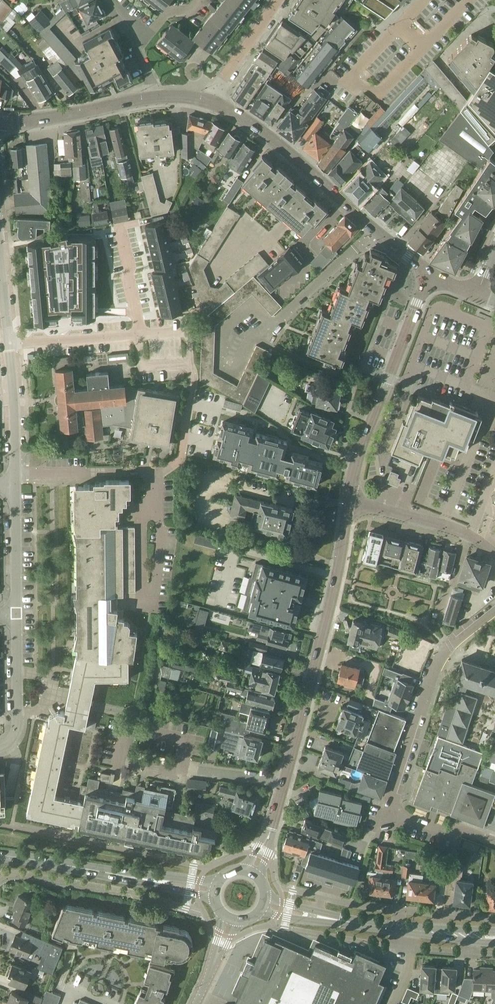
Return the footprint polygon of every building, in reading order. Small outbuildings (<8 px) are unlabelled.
[(0,23),(13,8),(5,0),(0,0),(0,23)] [(32,0),(27,0),(17,9),(38,32),(40,30),(51,20),(41,9),(32,0)] [(85,17),(74,22),(78,29),(82,34),(89,31),(86,26),(89,24),(88,22),(99,16),(100,16),(101,17),(103,16),(104,15),(104,13),(104,12),(102,10),(101,10),(95,0),(80,8),(85,17)] [(157,6),(162,10),(170,0),(149,0),(157,6)] [(195,38),(212,51),(253,0),(222,0),(224,2),(218,9),(210,3),(207,6),(215,13),(195,38)] [(287,14),(308,28),(311,23),(314,25),(317,21),(318,22),(325,29),(326,30),(338,17),(334,9),(336,6),(338,3),(346,6),(350,0),(296,0),(287,14)] [(384,16),(399,2),(400,3),(403,0),(361,0),(384,16)] [(64,9),(51,20),(40,30),(57,52),(68,65),(79,79),(80,80),(85,78),(91,90),(100,85),(99,85),(115,76),(120,86),(133,79),(128,70),(120,56),(124,54),(115,37),(115,36),(110,27),(83,42),(88,51),(89,51),(90,54),(85,58),(84,57),(76,62),(74,60),(77,58),(50,28),(67,13),(64,9)] [(342,14),(339,17),(327,30),(322,35),(325,37),(339,48),(357,27),(350,21),(342,14)] [(325,29),(318,22),(306,35),(283,20),(265,45),(283,57),(290,46),(294,50),(300,56),(313,42),(325,29)] [(171,25),(157,42),(180,59),(180,58),(184,62),(191,53),(187,50),(193,42),(171,25)] [(448,59),(458,70),(457,71),(462,76),(462,75),(475,90),(494,59),(494,57),(494,51),(493,50),(494,49),(494,46),(494,44),(493,42),(490,41),(479,35),(478,37),(473,34),(448,59)] [(339,48),(325,37),(315,50),(312,48),(301,61),(293,71),(295,75),(309,86),(317,75),(318,76),(339,48)] [(283,59),(265,46),(253,64),(255,66),(246,78),(244,77),(231,96),(249,108),(257,95),(262,88),(267,80),(278,65),(283,59)] [(68,65),(57,52),(53,48),(46,54),(50,59),(51,58),(54,63),(48,68),(69,93),(78,85),(75,82),(79,79),(68,65)] [(292,49),(283,59),(278,65),(288,73),(301,58),(292,49)] [(12,54),(8,58),(18,68),(16,69),(22,77),(25,82),(26,81),(26,80),(39,100),(46,96),(32,73),(26,63),(23,65),(12,54)] [(437,62),(435,59),(426,68),(461,109),(467,97),(437,62)] [(460,111),(485,140),(488,145),(494,139),(494,60),(494,59),(475,90),(469,99),(462,109),(460,111)] [(32,60),(26,63),(32,73),(46,96),(53,91),(36,64),(32,60)] [(371,127),(362,136),(358,140),(371,152),(382,138),(379,135),(424,88),(428,81),(436,90),(440,86),(425,68),(385,111),(371,127)] [(2,87),(13,89),(4,79),(0,78),(0,92),(1,93),(2,87)] [(250,109),(265,117),(283,92),(267,80),(262,88),(257,95),(258,96),(250,109)] [(317,91),(326,98),(331,92),(321,85),(317,91)] [(12,97),(13,89),(2,87),(1,93),(1,95),(12,97)] [(326,98),(317,91),(314,89),(300,108),(299,107),(292,108),(291,110),(290,110),(278,127),(294,141),(326,98)] [(402,124),(431,93),(427,89),(420,97),(421,98),(420,100),(418,99),(407,111),(408,112),(407,113),(406,112),(398,121),(402,124)] [(278,99),(265,117),(272,123),(291,97),(283,92),(278,99)] [(368,108),(374,101),(364,92),(358,99),(368,108)] [(337,121),(339,122),(334,129),(330,134),(336,139),(318,163),(328,170),(345,147),(344,147),(353,135),(346,130),(347,127),(358,113),(353,110),(348,106),(337,121)] [(488,145),(460,111),(439,139),(481,169),(454,209),(461,214),(441,240),(443,241),(430,259),(445,265),(444,266),(455,270),(458,264),(466,248),(466,249),(471,239),(471,238),(482,217),(477,214),(481,209),(485,212),(493,203),(494,203),(494,201),(494,161),(490,157),(494,151),(488,145)] [(194,132),(181,132),(181,156),(193,156),(205,166),(206,167),(212,157),(209,155),(198,149),(199,148),(202,141),(207,143),(206,145),(205,146),(213,150),(226,129),(220,126),(219,123),(215,120),(212,122),(205,119),(204,117),(201,116),(198,117),(190,115),(188,127),(194,129),(194,132)] [(317,115),(303,135),(309,140),(304,147),(319,158),(330,142),(315,131),(324,120),(317,115)] [(164,153),(174,152),(172,133),(181,132),(181,126),(172,127),(171,117),(166,118),(166,120),(153,121),(153,119),(139,120),(139,121),(135,121),(136,128),(140,156),(149,155),(152,151),(155,154),(159,153),(161,151),(164,153)] [(95,127),(101,154),(110,152),(103,125),(95,127)] [(403,126),(390,140),(397,146),(410,132),(403,126)] [(95,127),(87,129),(93,156),(90,157),(92,165),(103,163),(101,154),(95,127)] [(133,190),(132,183),(134,183),(132,174),(133,174),(129,158),(128,158),(127,154),(119,127),(110,129),(117,154),(115,155),(117,161),(121,177),(120,177),(125,192),(133,190)] [(72,131),(74,155),(76,180),(87,179),(85,163),(85,154),(82,154),(80,130),(80,128),(72,129),(72,131)] [(74,180),(76,180),(74,155),(72,131),(64,132),(66,156),(69,155),(69,161),(72,160),(74,180)] [(228,132),(218,148),(211,159),(217,163),(224,152),(231,156),(241,140),(241,141),(240,136),(237,134),(233,135),(228,132)] [(255,148),(251,146),(249,146),(243,143),(234,158),(229,166),(241,173),(243,170),(242,170),(255,150),(255,148)] [(46,145),(24,146),(25,148),(26,148),(30,191),(14,192),(16,214),(50,212),(52,198),(46,145)] [(14,191),(23,190),(21,178),(21,174),(26,173),(25,168),(24,147),(11,148),(12,169),(13,179),(12,179),(14,191)] [(328,172),(340,184),(362,161),(350,149),(328,172)] [(273,164),(262,155),(252,167),(254,169),(242,183),(281,216),(282,215),(303,233),(313,221),(316,224),(328,210),(315,199),(313,200),(292,181),(293,179),(278,166),(276,168),(273,164)] [(411,157),(404,167),(410,172),(418,162),(411,157)] [(71,175),(71,162),(53,163),(54,176),(71,175)] [(378,169),(370,162),(344,188),(358,203),(384,176),(390,169),(384,163),(378,169)] [(152,216),(168,211),(172,201),(167,199),(165,203),(160,200),(153,172),(141,175),(152,216)] [(242,182),(243,180),(237,176),(223,198),(229,203),(242,182)] [(78,195),(85,186),(78,181),(71,189),(78,195)] [(456,183),(438,208),(448,216),(463,188),(456,183)] [(395,194),(393,198),(399,203),(395,208),(412,223),(416,219),(424,207),(416,199),(401,186),(395,194)] [(395,194),(390,189),(387,192),(381,187),(364,204),(376,216),(391,201),(393,198),(395,194)] [(114,221),(129,218),(126,206),(111,209),(114,221)] [(242,285),(254,275),(253,275),(268,263),(259,252),(226,280),(226,281),(219,287),(211,285),(204,268),(209,261),(236,219),(237,220),(241,214),(228,206),(212,230),(201,247),(198,253),(189,267),(207,314),(211,312),(216,307),(221,303),(226,298),(231,294),(236,290),(242,285)] [(107,210),(92,212),(94,225),(109,223),(107,210)] [(442,220),(445,216),(438,210),(435,214),(431,211),(408,240),(409,241),(408,242),(421,253),(427,246),(426,245),(444,222),(442,220)] [(154,223),(145,225),(148,236),(167,232),(163,214),(152,217),(154,223)] [(50,218),(19,216),(19,224),(18,224),(18,231),(19,236),(43,235),(44,232),(44,226),(50,226),(50,218)] [(323,249),(311,262),(320,270),(338,253),(335,250),(350,234),(351,235),(358,227),(345,216),(323,240),(331,247),(332,248),(327,253),(323,249)] [(196,244),(201,247),(212,230),(207,227),(196,244)] [(167,232),(148,236),(150,247),(170,242),(167,232)] [(51,241),(28,244),(29,253),(32,253),(32,259),(29,259),(29,260),(30,269),(33,269),(34,274),(30,275),(30,276),(34,276),(34,281),(31,282),(33,300),(36,300),(36,305),(33,306),(33,307),(37,307),(37,312),(34,313),(35,324),(52,322),(51,321),(58,320),(58,317),(71,316),(71,317),(78,317),(78,318),(95,318),(95,307),(92,307),(92,302),(95,302),(95,300),(92,300),(92,295),(95,295),(95,276),(92,276),(92,270),(95,270),(95,269),(92,269),(92,263),(95,263),(95,254),(95,253),(92,253),(92,248),(95,248),(95,238),(71,238),(71,239),(67,240),(67,236),(68,236),(68,235),(56,237),(57,238),(58,238),(59,242),(51,243),(51,241)] [(170,242),(150,247),(153,257),(172,253),(170,242)] [(289,247),(278,256),(278,257),(258,274),(271,290),(292,272),(292,273),(303,263),(301,261),(304,258),(294,247),(292,249),(289,247)] [(309,339),(305,350),(325,358),(331,360),(341,364),(345,353),(343,352),(342,351),(344,347),(352,326),(354,321),(356,321),(362,324),(370,303),(371,304),(373,298),(379,301),(390,275),(393,276),(397,265),(382,259),(384,254),(371,249),(369,254),(365,253),(361,263),(358,262),(355,268),(351,279),(348,287),(347,288),(340,285),(337,291),(333,301),(329,311),(328,310),(322,308),(320,313),(311,334),(309,339)] [(172,253),(153,257),(155,268),(175,264),(172,253)] [(156,271),(152,272),(155,283),(174,278),(172,267),(156,271)] [(242,285),(250,296),(252,293),(261,284),(254,275),(242,285)] [(174,278),(155,283),(157,293),(177,289),(174,278)] [(261,284),(252,293),(257,299),(266,289),(261,284)] [(242,285),(236,290),(244,300),(250,296),(242,285)] [(177,289),(157,293),(160,304),(179,299),(177,289)] [(266,289),(257,299),(262,304),(271,295),(266,289)] [(236,290),(231,294),(239,305),(244,300),(236,290)] [(226,298),(234,309),(239,305),(231,294),(226,298)] [(271,295),(262,304),(267,310),(276,300),(271,295)] [(226,298),(221,303),(229,313),(234,309),(226,298)] [(179,299),(160,304),(162,315),(182,310),(179,299)] [(276,300),(267,310),(272,315),(282,306),(276,300)] [(221,303),(216,307),(224,318),(229,313),(221,303)] [(211,312),(219,322),(224,318),(216,307),(211,312)] [(211,312),(207,314),(202,314),(202,324),(215,325),(219,322),(211,312)] [(257,344),(254,350),(265,357),(268,350),(257,344)] [(254,350),(251,357),(262,363),(265,357),(254,350)] [(128,352),(107,354),(108,362),(129,360),(128,352)] [(251,357),(248,363),(259,369),(262,363),(251,357)] [(248,363),(245,369),(256,375),(259,369),(248,363)] [(214,365),(201,365),(200,379),(208,384),(213,372),(214,365)] [(58,395),(55,397),(56,402),(59,404),(61,429),(78,428),(77,426),(85,425),(86,434),(86,436),(88,437),(90,438),(92,438),(94,438),(96,438),(97,438),(99,437),(101,436),(103,435),(102,425),(113,424),(131,427),(137,389),(125,387),(124,385),(109,386),(108,371),(86,374),(88,388),(74,390),(72,368),(55,369),(58,395)] [(245,369),(242,375),(254,381),(256,375),(245,369)] [(219,375),(213,372),(208,384),(214,387),(219,375)] [(255,412),(270,380),(258,373),(243,405),(255,412)] [(219,375),(214,387),(217,389),(218,389),(220,390),(225,379),(219,375)] [(242,375),(239,381),(251,387),(254,381),(242,375)] [(225,379),(220,390),(226,394),(231,382),(225,379)] [(239,381),(237,385),(232,397),(243,403),(251,387),(239,381)] [(237,385),(231,382),(226,394),(232,397),(237,385)] [(312,384),(311,393),(314,394),(312,402),(318,403),(318,404),(323,405),(322,410),(332,412),(333,406),(336,407),(336,406),(338,405),(339,400),(338,398),(339,389),(332,387),(325,385),(325,386),(320,385),(312,384)] [(370,400),(372,387),(365,385),(362,398),(370,400)] [(131,427),(129,439),(147,442),(147,444),(153,445),(153,443),(171,446),(175,422),(177,422),(178,415),(176,415),(180,395),(138,388),(138,389),(137,389),(131,427)] [(419,461),(425,447),(441,453),(442,451),(455,456),(459,446),(466,449),(472,432),(474,432),(475,430),(476,431),(480,420),(479,420),(481,417),(477,415),(478,412),(476,411),(472,408),(469,406),(465,405),(460,403),(456,402),(452,402),(450,401),(449,404),(440,400),(440,401),(438,400),(436,399),(434,399),(433,401),(418,395),(416,402),(413,401),(399,439),(396,438),(391,451),(419,461)] [(223,406),(241,410),(242,404),(225,399),(223,406)] [(300,409),(292,429),(303,433),(302,435),(328,446),(335,427),(331,425),(333,420),(312,411),(311,413),(300,409)] [(253,430),(222,421),(218,437),(221,437),(221,440),(217,440),(213,455),(228,459),(227,462),(239,465),(241,460),(248,462),(247,467),(278,475),(280,469),(287,471),(285,477),(316,486),(322,464),(307,460),(308,457),(284,451),(287,441),(256,433),(255,436),(252,435),(253,430)] [(385,481),(397,486),(400,478),(396,476),(398,473),(390,470),(385,481)] [(106,652),(134,655),(137,632),(129,631),(130,625),(128,622),(124,621),(124,618),(122,618),(123,610),(111,608),(111,595),(123,595),(123,592),(135,591),(135,527),(117,527),(117,521),(120,521),(120,505),(121,505),(121,500),(125,500),(125,493),(129,493),(129,480),(106,480),(106,482),(96,482),(95,482),(95,489),(90,489),(90,484),(84,484),(84,486),(76,486),(76,522),(79,522),(79,528),(73,529),(75,538),(79,538),(79,542),(76,542),(77,594),(73,595),(75,604),(79,604),(79,609),(77,609),(77,633),(80,633),(80,638),(76,638),(74,647),(82,647),(82,653),(80,653),(79,653),(79,655),(76,655),(100,655),(100,652),(106,652)] [(235,494),(230,515),(243,518),(246,508),(254,511),(251,523),(287,533),(293,509),(235,494)] [(233,531),(221,528),(219,536),(231,539),(233,531)] [(370,532),(363,558),(379,562),(381,553),(385,535),(370,531),(370,532)] [(217,548),(220,540),(196,533),(194,542),(217,548)] [(381,553),(379,562),(393,566),(399,567),(405,544),(400,543),(401,538),(397,537),(385,534),(385,535),(381,553)] [(405,544),(399,567),(416,572),(416,571),(420,557),(423,544),(406,540),(405,544)] [(429,546),(426,561),(432,562),(429,575),(436,577),(438,566),(437,566),(438,564),(441,549),(429,546)] [(451,572),(456,552),(443,549),(439,569),(437,577),(448,580),(450,576),(451,572)] [(482,582),(488,563),(466,556),(460,575),(461,575),(458,584),(479,591),(481,582),(482,582)] [(303,583),(305,576),(256,562),(252,577),(249,576),(245,594),(247,594),(243,609),(292,622),(294,615),(292,615),(294,609),(296,609),(298,602),(293,601),(295,594),(300,595),(301,588),(300,588),(301,582),(303,583)] [(451,595),(443,619),(455,622),(456,623),(463,599),(451,595)] [(203,631),(209,610),(200,608),(194,629),(203,631)] [(361,644),(377,648),(382,628),(353,620),(348,640),(351,641),(349,647),(359,649),(361,644)] [(177,640),(181,628),(165,625),(163,638),(163,640),(172,642),(172,639),(177,640)] [(290,632),(261,625),(259,632),(257,639),(286,647),(288,639),(290,640),(292,633),(290,632)] [(387,634),(399,639),(402,630),(390,626),(387,634)] [(268,645),(250,641),(248,647),(266,652),(268,645)] [(254,649),(251,661),(261,664),(260,664),(261,664),(280,669),(280,668),(282,667),(283,664),(282,662),(283,658),(264,652),(254,649)] [(133,660),(134,655),(106,652),(100,652),(100,655),(76,655),(72,675),(75,675),(74,683),(71,682),(69,688),(73,689),(70,702),(67,715),(64,715),(65,712),(58,710),(56,712),(52,706),(53,706),(52,705),(48,707),(49,709),(48,709),(52,714),(50,716),(49,718),(48,723),(46,723),(27,813),(73,823),(78,800),(51,795),(66,723),(85,727),(85,726),(89,706),(91,696),(92,696),(95,679),(128,678),(128,660),(133,660)] [(252,671),(248,686),(274,693),(280,673),(253,666),(230,660),(228,667),(243,671),(244,669),(252,671)] [(438,734),(447,737),(463,742),(472,712),(477,697),(465,694),(468,683),(494,692),(494,670),(462,660),(456,679),(460,681),(452,706),(449,705),(449,704),(448,704),(447,705),(448,705),(445,712),(445,711),(445,712),(444,716),(443,719),(443,720),(438,734)] [(355,683),(362,685),(365,675),(363,674),(364,669),(342,663),(338,679),(346,681),(345,686),(354,688),(355,683)] [(384,667),(382,673),(395,678),(391,690),(409,696),(410,693),(409,693),(413,684),(400,679),(402,673),(384,667)] [(228,681),(226,688),(241,692),(241,694),(247,695),(245,701),(252,703),(270,708),(273,706),(275,698),(273,695),(248,688),(248,689),(243,687),(244,685),(236,683),(228,681)] [(375,697),(371,706),(378,709),(389,713),(392,705),(403,709),(407,700),(409,696),(391,690),(388,699),(385,698),(384,701),(375,697)] [(347,697),(337,726),(358,734),(359,734),(367,737),(378,709),(371,706),(347,697)] [(229,717),(226,730),(239,733),(244,734),(249,735),(251,726),(265,729),(270,710),(251,705),(252,703),(245,701),(245,702),(242,701),(240,709),(241,711),(249,713),(246,721),(229,717)] [(156,714),(175,718),(175,717),(177,708),(155,704),(154,714),(156,714)] [(378,709),(367,737),(395,748),(397,743),(406,719),(389,713),(378,709)] [(209,738),(207,745),(208,745),(208,743),(219,746),(219,748),(220,746),(239,751),(239,753),(257,758),(262,739),(244,734),(243,735),(224,730),(212,726),(209,738)] [(348,759),(347,764),(353,767),(356,768),(364,771),(386,778),(388,778),(388,777),(392,765),(396,751),(397,748),(395,748),(367,737),(359,734),(358,734),(348,759)] [(438,736),(414,805),(431,811),(432,806),(451,813),(451,815),(484,826),(494,794),(494,793),(472,785),(483,752),(438,736)] [(325,746),(323,753),(330,756),(329,758),(336,761),(337,758),(340,760),(339,762),(347,764),(348,759),(341,756),(343,751),(325,746)] [(323,753),(318,767),(336,773),(338,767),(345,769),(351,771),(353,767),(347,764),(339,762),(340,760),(337,758),(336,761),(329,758),(330,756),(323,753)] [(2,811),(1,803),(6,803),(6,799),(15,799),(22,765),(11,763),(5,789),(5,775),(0,775),(0,773),(0,811),(2,811)] [(385,779),(386,778),(364,771),(360,783),(359,782),(357,783),(356,786),(351,784),(350,788),(349,790),(362,794),(363,790),(373,793),(374,791),(381,793),(386,779),(385,779)] [(115,773),(111,772),(111,774),(101,772),(100,776),(110,778),(109,782),(113,782),(115,773)] [(82,784),(78,800),(73,823),(75,823),(75,821),(79,821),(78,827),(204,853),(205,845),(209,846),(211,838),(215,839),(217,830),(194,825),(196,816),(165,809),(168,794),(136,787),(135,791),(123,788),(122,792),(98,787),(100,776),(98,776),(97,779),(89,777),(87,785),(82,784)] [(351,784),(352,781),(339,777),(337,784),(350,788),(351,784)] [(234,797),(233,801),(228,799),(225,807),(231,809),(251,815),(257,796),(237,790),(237,789),(220,785),(219,793),(234,797)] [(333,821),(335,821),(356,827),(362,803),(341,797),(342,795),(320,789),(318,794),(311,798),(310,799),(310,801),(309,802),(310,804),(312,805),(316,806),(314,813),(332,818),(332,819),(333,821)] [(203,814),(206,804),(196,801),(194,812),(203,814)] [(329,839),(345,845),(349,835),(306,820),(302,831),(319,837),(320,835),(329,838),(329,839)] [(286,841),(318,851),(318,850),(320,850),(322,843),(316,841),(316,840),(310,838),(310,839),(303,837),(303,834),(291,830),(290,833),(289,832),(286,841)] [(461,839),(458,846),(471,850),(473,842),(461,839)] [(317,853),(318,851),(286,841),(284,849),(285,852),(291,853),(294,852),(304,855),(309,857),(306,867),(311,868),(309,875),(322,879),(321,882),(332,886),(333,882),(348,887),(349,881),(354,882),(359,867),(317,853)] [(341,858),(347,860),(350,850),(344,848),(341,858)] [(370,875),(368,891),(370,891),(370,893),(375,894),(375,892),(379,893),(380,894),(381,894),(381,893),(383,877),(385,863),(384,863),(386,849),(377,848),(376,862),(375,870),(377,870),(377,876),(370,875)] [(381,893),(381,894),(382,894),(383,893),(388,894),(387,895),(393,896),(393,894),(394,894),(396,878),(390,878),(390,872),(393,872),(394,864),(385,863),(383,877),(381,893)] [(403,865),(402,875),(408,876),(408,873),(410,873),(411,865),(403,865)] [(446,887),(456,889),(454,902),(462,903),(463,905),(467,906),(468,904),(470,904),(473,882),(461,880),(463,868),(449,866),(446,887)] [(443,881),(443,869),(435,869),(435,880),(443,881)] [(408,876),(407,882),(409,883),(407,896),(408,897),(409,898),(413,898),(414,897),(418,898),(419,899),(420,899),(422,882),(423,874),(410,873),(408,873),(408,876)] [(422,882),(420,899),(421,899),(422,898),(426,899),(427,900),(431,901),(432,900),(433,900),(435,884),(422,882)] [(295,892),(308,892),(308,883),(295,883),(295,892)] [(483,898),(487,899),(486,906),(487,906),(488,908),(491,908),(493,907),(494,907),(494,891),(488,890),(488,891),(484,890),(483,898)] [(24,925),(31,909),(29,908),(32,902),(19,896),(16,903),(18,905),(14,914),(17,915),(14,920),(24,925)] [(52,933),(58,936),(59,935),(60,931),(65,932),(64,936),(69,937),(69,941),(76,943),(77,939),(82,940),(83,936),(96,939),(96,943),(101,944),(100,948),(108,949),(109,946),(114,947),(115,942),(128,945),(127,949),(132,950),(131,954),(139,956),(140,952),(152,955),(153,955),(156,955),(157,956),(156,963),(154,962),(149,979),(151,979),(145,995),(140,992),(135,1003),(164,1003),(166,998),(161,996),(165,988),(169,989),(175,969),(170,968),(173,959),(173,958),(174,958),(175,958),(176,958),(177,958),(178,958),(179,958),(180,958),(180,957),(181,957),(182,957),(183,957),(183,956),(184,956),(185,955),(186,955),(186,954),(187,954),(187,953),(188,953),(188,952),(189,952),(189,951),(189,950),(190,950),(190,949),(190,948),(191,947),(191,946),(191,945),(191,944),(191,943),(191,942),(191,941),(191,940),(191,939),(190,939),(190,938),(190,937),(189,936),(189,935),(188,935),(188,934),(187,934),(187,933),(186,932),(185,932),(185,931),(184,931),(184,930),(183,930),(182,930),(181,929),(180,929),(179,929),(180,928),(64,904),(52,933)] [(30,950),(47,957),(51,947),(62,952),(64,948),(34,935),(31,941),(16,935),(13,942),(13,944),(12,946),(13,947),(11,951),(27,957),(30,950)] [(254,961),(248,958),(233,991),(239,994),(235,1003),(377,1003),(386,984),(383,982),(378,980),(385,963),(356,951),(354,956),(350,955),(339,950),(338,949),(336,952),(325,947),(325,948),(316,944),(311,954),(282,941),(280,945),(265,938),(254,961)] [(53,973),(62,952),(51,947),(47,957),(42,969),(53,973)] [(24,990),(32,971),(13,964),(9,972),(13,973),(8,984),(22,990),(24,990)] [(437,992),(439,967),(438,968),(435,968),(435,966),(422,965),(420,988),(432,989),(432,991),(437,992)] [(439,967),(437,992),(449,993),(449,988),(454,989),(456,967),(443,966),(443,968),(439,968),(439,967)] [(485,989),(486,967),(482,967),(482,969),(474,969),(473,978),(464,977),(458,994),(456,998),(465,1002),(467,997),(469,999),(473,989),(485,989)] [(485,989),(491,990),(491,997),(493,998),(490,1003),(494,1003),(494,970),(491,970),(491,967),(486,967),(485,989)] [(408,987),(402,1000),(408,1003),(413,990),(408,987)] [(24,990),(22,990),(20,995),(12,992),(7,1003),(11,1003),(25,1003),(28,1003),(30,998),(32,999),(31,1000),(41,1003),(42,1001),(43,997),(24,990)] [(61,995),(46,990),(44,995),(59,1001),(61,995)] [(456,998),(458,994),(452,991),(447,1003),(454,1003),(456,998)] [(44,995),(43,997),(42,1001),(50,1003),(57,1003),(59,1001),(44,995)]
